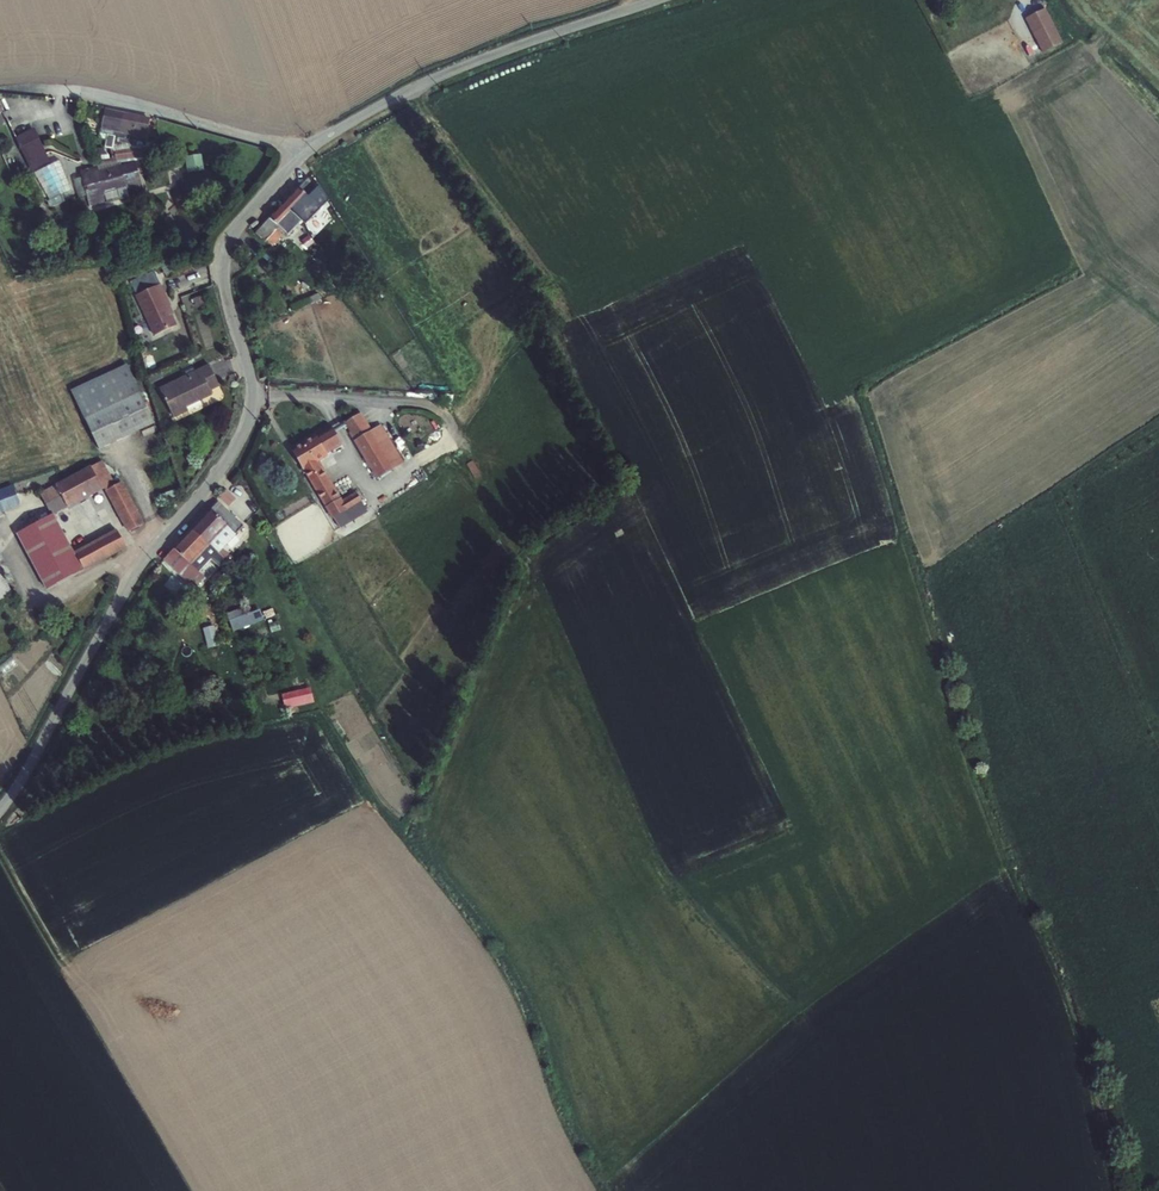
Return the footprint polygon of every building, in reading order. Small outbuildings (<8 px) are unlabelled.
[(1043,51),(1063,41),(1047,6),(1027,15),(1043,51)] [(144,126),(100,117),(97,142),(140,150),(144,126)] [(32,137),(15,146),(27,172),(45,164),(32,137)] [(190,171),(207,170),(206,153),(188,154),(190,171)] [(27,172),(31,180),(49,171),(45,164),(27,172)] [(92,175),(81,179),(87,202),(101,198),(103,206),(129,200),(127,191),(138,188),(133,170),(119,171),(94,179),(92,175)] [(297,216),(299,219),(319,199),(310,191),(315,185),(306,177),(282,202),(297,216)] [(282,202),(260,224),(272,237),(275,239),(282,232),(284,234),(296,222),(299,219),(297,216),(282,202)] [(299,219),(284,234),(285,235),(299,220),(299,219)] [(260,224),(254,230),(269,245),(275,239),(272,237),(260,224)] [(156,277),(138,284),(143,296),(160,288),(156,277)] [(169,310),(160,288),(143,296),(138,284),(131,287),(153,339),(174,330),(166,311),(169,310)] [(65,388),(82,423),(135,398),(119,363),(65,388)] [(207,368),(158,394),(172,421),(187,414),(185,410),(210,397),(208,392),(203,383),(212,378),(207,368)] [(203,383),(208,392),(217,388),(212,378),(203,383)] [(135,398),(82,423),(80,424),(93,450),(152,422),(139,396),(135,398)] [(358,411),(343,420),(376,470),(390,460),(377,440),(370,429),(358,411)] [(380,422),(370,429),(377,440),(387,432),(380,422)] [(317,435),(316,434),(292,449),(319,494),(330,513),(357,496),(359,495),(355,488),(338,499),(315,456),(326,449),(325,448),(341,438),(332,425),(317,435)] [(401,453),(387,432),(377,440),(390,460),(401,453)] [(97,468),(54,493),(65,512),(95,494),(102,496),(126,537),(139,529),(112,481),(106,484),(97,468)] [(220,497),(231,505),(237,496),(227,488),(220,497)] [(45,597),(124,551),(113,533),(70,558),(49,521),(52,519),(65,512),(54,493),(30,506),(41,526),(13,543),(45,597)] [(0,498),(0,517),(15,511),(8,494),(0,498)] [(170,494),(161,497),(163,504),(172,502),(170,494)] [(357,496),(330,513),(337,525),(365,508),(357,496)] [(192,526),(209,541),(230,559),(234,555),(221,545),(241,520),(233,513),(215,498),(209,506),(192,526)] [(192,562),(209,541),(192,526),(174,548),(192,562)] [(227,563),(230,559),(213,544),(210,548),(227,563)] [(192,562),(174,548),(165,558),(197,586),(206,575),(192,562)] [(8,604),(0,588),(0,609),(8,604)] [(246,606),(228,612),(235,630),(252,624),(246,606)] [(287,708),(316,701),(312,685),(283,693),(287,708)]
